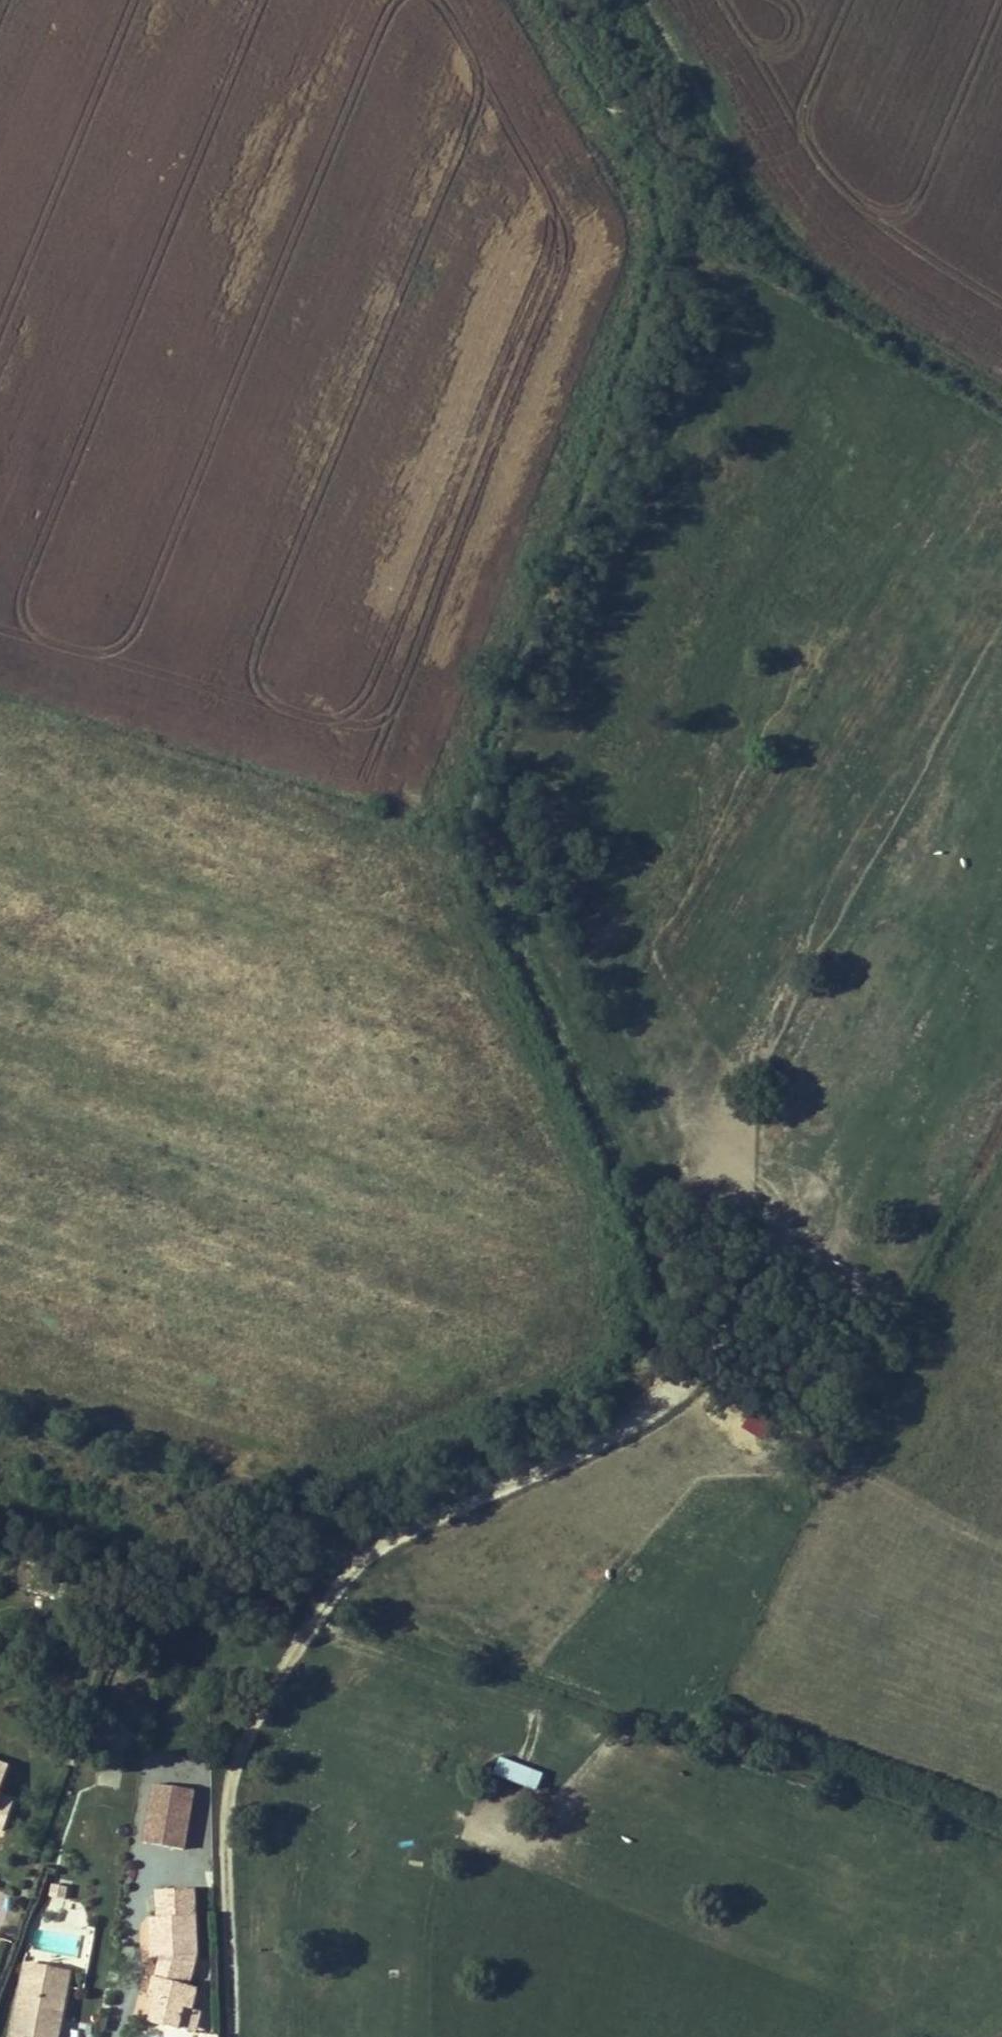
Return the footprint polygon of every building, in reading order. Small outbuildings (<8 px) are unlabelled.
[(184,1850),(194,1790),(154,1785),(144,1843),(184,1850)] [(0,1831),(12,1800),(0,1796),(0,1831)] [(65,1899),(67,1888),(54,1885),(51,1897),(65,1899)] [(196,1955),(194,1889),(157,1890),(158,1917),(151,1917),(152,1957),(161,1958),(163,1967),(160,1979),(155,1977),(150,1998),(155,2000),(150,2022),(178,2029),(178,2028),(183,2007),(192,2009),(197,1988),(188,1986),(196,1955)] [(67,1987),(70,1972),(26,1964),(23,1979),(67,1987)] [(60,2026),(55,2025),(57,2015),(61,2017),(67,1987),(23,1979),(12,2036),(58,2036),(60,2026)] [(195,2032),(200,2011),(192,2009),(183,2007),(178,2028),(195,2032)]
